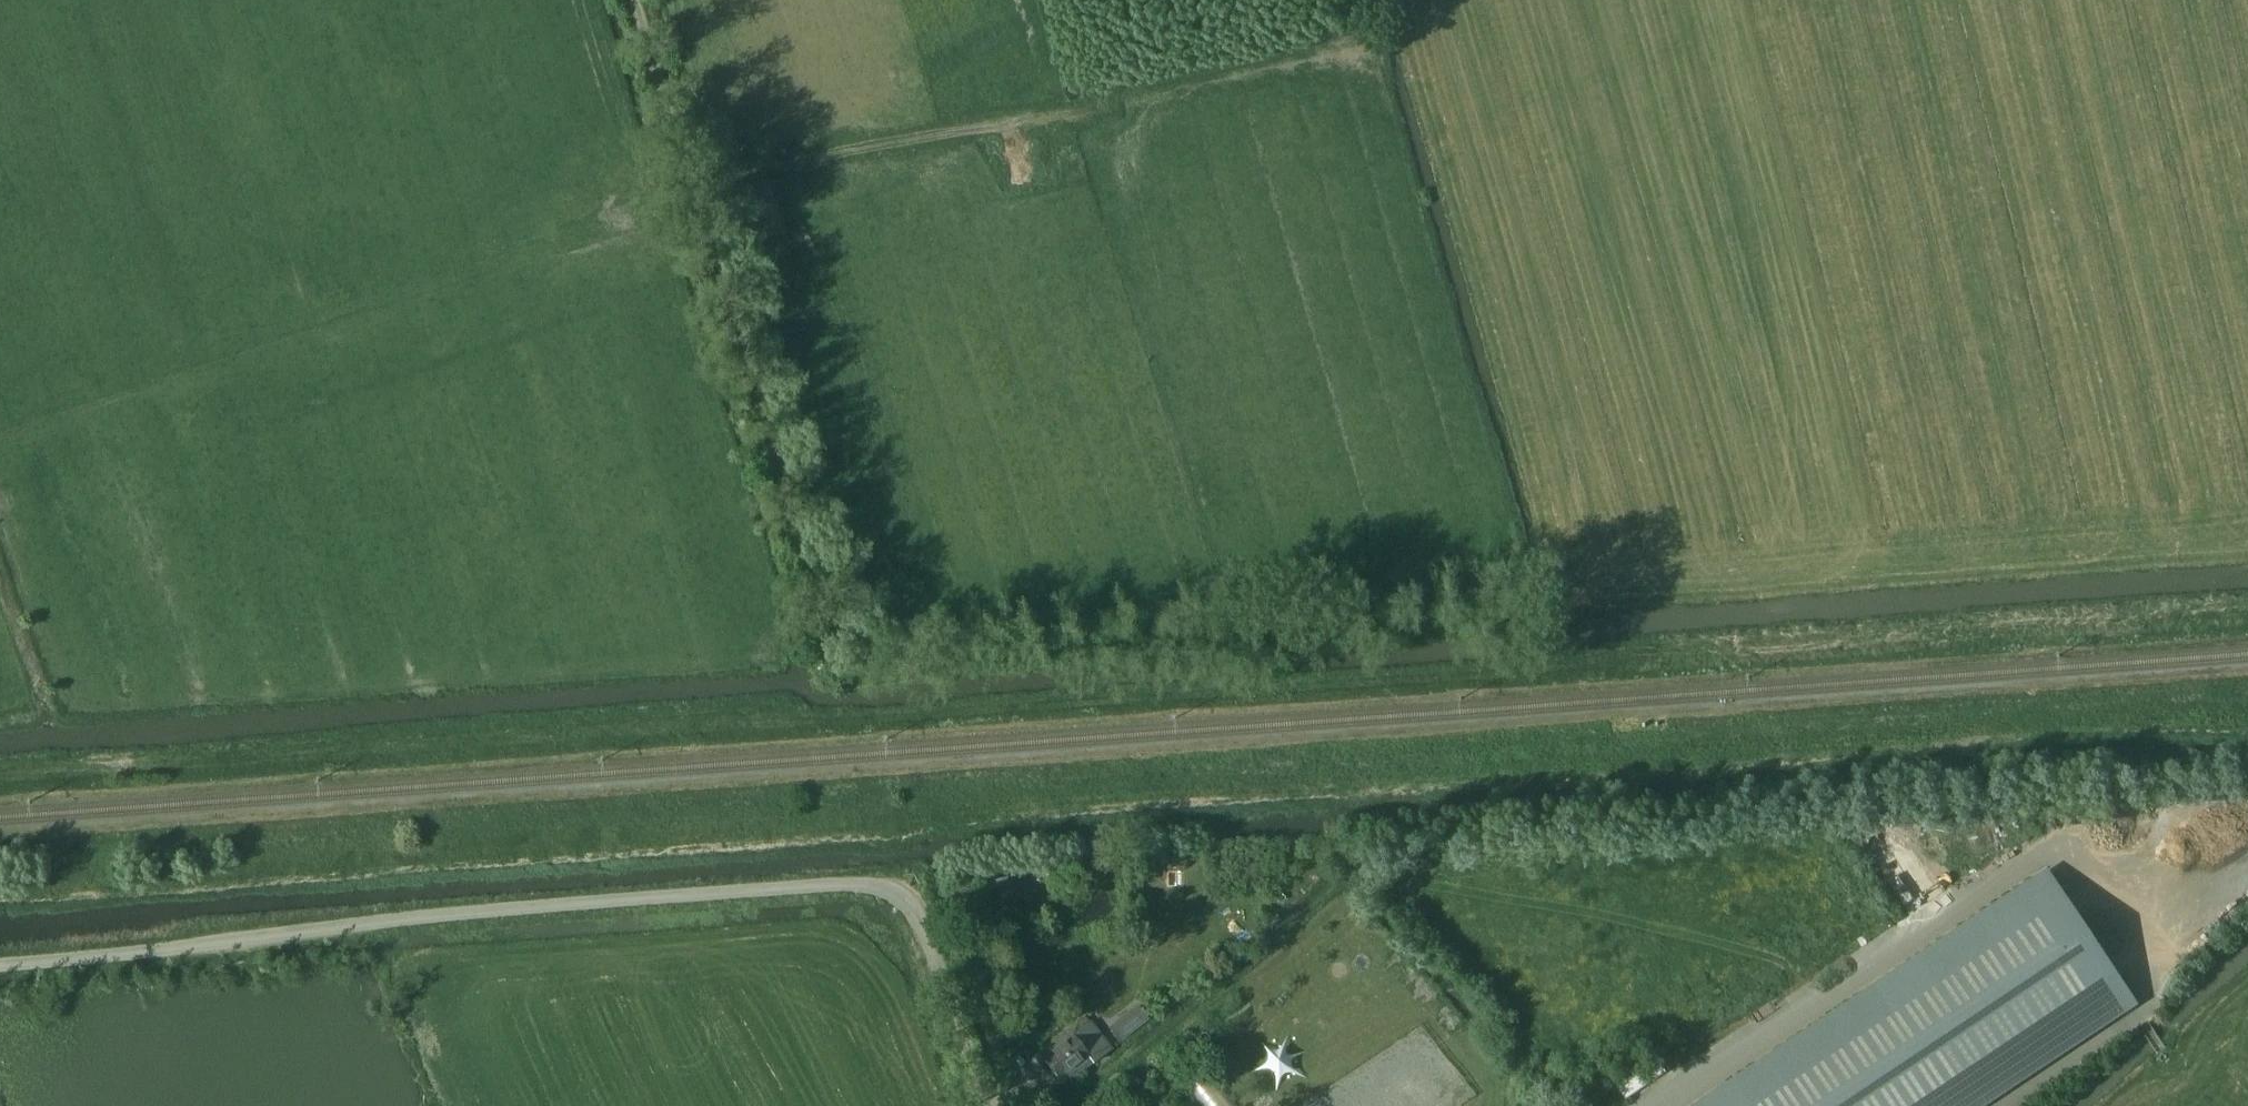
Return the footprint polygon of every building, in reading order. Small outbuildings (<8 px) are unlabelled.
[(1701,1105),(1981,1105),(2135,1003),(2048,874),(1701,1105)] [(1122,1043),(1151,1021),(1142,1010),(1113,1032),(1122,1043)] [(1059,1049),(1043,1061),(1058,1080),(1060,1079),(1087,1058),(1093,1065),(1112,1050),(1091,1022),(1090,1021),(1083,1027),(1081,1028),(1079,1026),(1078,1025),(1055,1042),(1059,1049)] [(1186,1088),(1203,1105),(1233,1105),(1201,1073),(1186,1088)]
